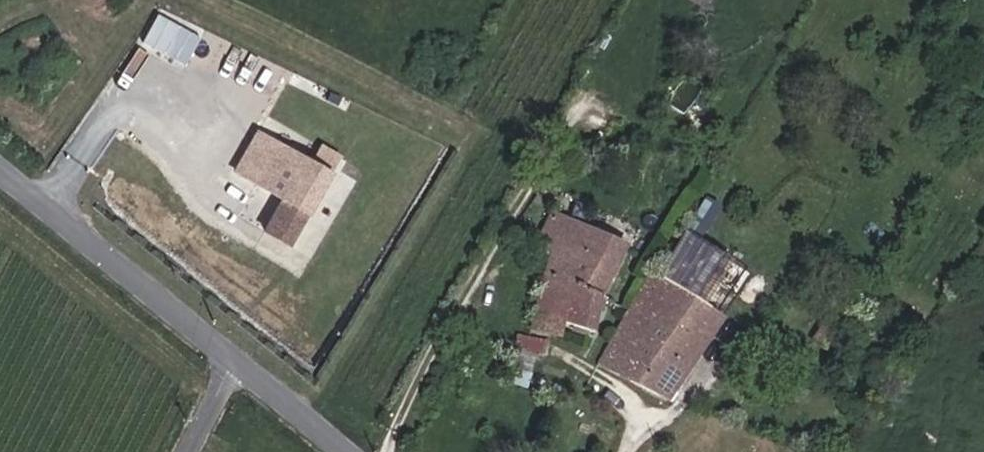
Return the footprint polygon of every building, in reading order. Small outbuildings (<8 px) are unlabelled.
[(709,0),(687,0),(704,9),(709,0)] [(162,12),(147,42),(192,64),(206,33),(162,12)] [(290,246),(329,178),(325,175),(301,161),(255,134),(234,171),(283,200),(265,231),(290,246)] [(325,175),(336,155),(313,141),(301,161),(325,175)] [(698,242),(718,208),(705,199),(684,233),(698,242)] [(599,297),(624,247),(550,214),(535,245),(542,248),(540,256),(548,259),(530,329),(559,338),(562,323),(590,332),(599,297)] [(703,306),(730,262),(698,242),(684,233),(656,277),(703,306)] [(670,400),(720,316),(703,306),(656,277),(652,274),(600,361),(670,400)] [(826,349),(843,324),(828,314),(812,340),(826,349)]
